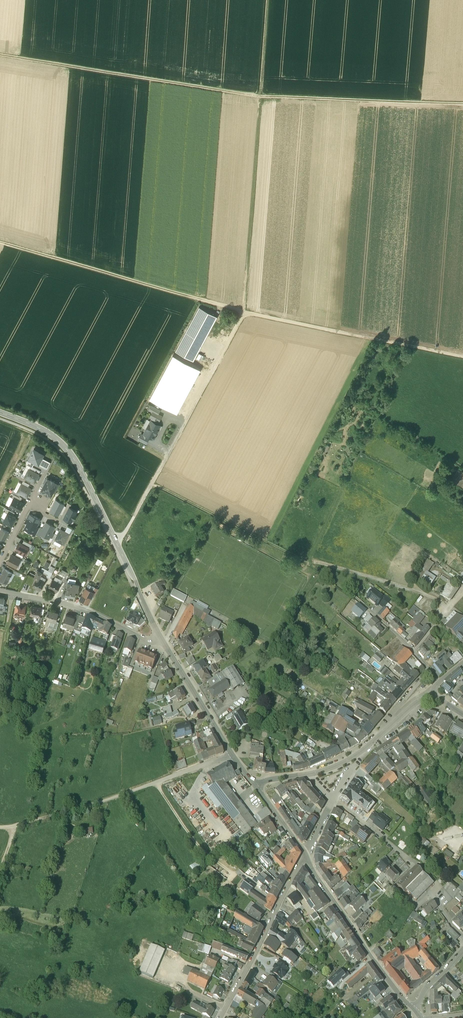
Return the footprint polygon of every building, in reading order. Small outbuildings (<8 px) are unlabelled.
[(217,316),(199,307),(175,351),(193,360),(217,316)] [(157,414),(154,412),(152,415),(153,416),(151,421),(156,424),(161,416),(157,414)] [(156,424),(151,421),(144,433),(149,436),(150,436),(151,438),(152,439),(154,438),(155,437),(154,435),(158,429),(159,430),(160,429),(162,427),(161,426),(160,425),(159,425),(156,424)] [(149,436),(144,433),(143,435),(141,434),(139,439),(146,443),(149,436)] [(44,455),(34,449),(29,459),(39,464),(42,458),(44,455)] [(51,462),(42,458),(39,464),(47,469),(51,462)] [(38,474),(29,469),(24,478),(26,479),(34,483),(38,474)] [(52,491),(56,483),(48,479),(45,483),(42,490),(50,495),(52,491)] [(31,489),(21,484),(17,492),(21,494),(27,497),(31,489)] [(20,501),(14,498),(13,498),(9,506),(19,511),(20,508),(21,509),(22,506),(23,503),(20,501)] [(63,505),(65,503),(56,498),(50,510),(58,514),(59,513),(63,505)] [(70,507),(69,507),(67,512),(64,518),(71,521),(73,518),(74,519),(76,515),(75,514),(76,511),(70,507)] [(13,515),(8,513),(7,513),(4,521),(12,525),(16,517),(13,515)] [(40,519),(32,514),(28,521),(25,528),(33,532),(37,526),(40,519)] [(43,528),(40,533),(40,534),(49,538),(50,536),(53,537),(55,533),(52,532),(55,526),(46,522),(43,528)] [(0,531),(0,537),(2,539),(5,540),(9,532),(1,528),(0,531)] [(60,529),(55,540),(64,544),(69,534),(60,529)] [(76,542),(83,546),(85,541),(80,538),(81,537),(79,536),(76,542)] [(22,544),(19,542),(15,550),(24,554),(26,555),(28,551),(26,550),(28,547),(22,544)] [(15,556),(11,555),(7,562),(16,567),(20,559),(15,556)] [(425,558),(420,566),(424,569),(429,561),(425,558)] [(424,569),(416,581),(429,589),(436,578),(428,573),(434,564),(429,561),(424,569)] [(5,569),(0,578),(0,579),(1,580),(7,583),(12,573),(9,571),(5,569)] [(34,577),(36,578),(37,578),(39,579),(42,572),(38,570),(34,577)] [(39,579),(37,578),(36,578),(32,586),(40,590),(44,582),(39,579)] [(54,580),(52,579),(48,587),(53,589),(53,590),(56,592),(61,583),(60,583),(54,580)] [(449,581),(441,595),(450,601),(459,588),(449,581)] [(79,584),(68,582),(67,587),(65,595),(74,597),(76,590),(78,590),(79,584)] [(164,583),(151,589),(155,598),(163,594),(160,588),(165,585),(164,583)] [(86,588),(84,591),(83,591),(84,593),(83,593),(81,597),(85,599),(84,601),(88,603),(92,595),(93,592),(92,591),(86,588)] [(183,602),(186,597),(173,590),(170,595),(183,602)] [(383,598),(373,590),(373,591),(374,591),(371,596),(369,596),(368,597),(368,599),(377,607),(379,605),(384,599),(383,598)] [(384,599),(379,605),(384,609),(384,608),(391,600),(385,596),(383,598),(384,599)] [(189,606),(208,616),(210,612),(192,602),(189,606)] [(352,612),(359,619),(366,612),(358,605),(352,612)] [(186,611),(184,615),(183,615),(184,615),(182,618),(180,621),(180,622),(179,624),(182,626),(182,627),(185,628),(192,615),(207,624),(206,625),(210,627),(211,626),(214,620),(197,610),(189,606),(188,606),(186,610),(186,611)] [(19,608),(18,608),(18,611),(14,617),(16,619),(18,617),(23,618),(23,616),(24,616),(25,609),(24,607),(22,608),(19,608)] [(41,609),(32,607),(30,615),(39,617),(41,609)] [(384,609),(378,616),(382,620),(384,618),(388,613),(389,612),(384,608),(384,609)] [(173,613),(164,609),(159,618),(169,623),(172,617),(174,614),(173,613)] [(54,612),(48,611),(47,614),(48,615),(47,619),(51,620),(48,627),(54,628),(56,621),(58,612),(54,611),(54,612)] [(462,635),(462,634),(462,620),(454,612),(446,621),(444,619),(440,624),(458,640),(462,635)] [(133,613),(131,613),(130,614),(129,615),(128,616),(129,617),(127,621),(130,623),(133,625),(133,624),(137,626),(141,618),(135,615),(135,614),(133,613)] [(74,617),(66,615),(64,620),(64,621),(63,625),(71,627),(72,627),(75,628),(77,623),(73,622),(75,618),(74,617)] [(422,630),(418,626),(423,620),(422,619),(419,616),(416,619),(415,617),(411,622),(415,626),(413,629),(418,633),(424,638),(429,631),(425,627),(422,630)] [(84,625),(77,622),(75,628),(74,630),(81,633),(82,630),(89,632),(90,633),(92,628),(96,620),(87,617),(86,620),(84,625)] [(145,622),(141,618),(137,626),(140,627),(145,622)] [(364,628),(375,640),(383,631),(380,627),(381,626),(373,619),(364,628)] [(104,625),(96,620),(92,628),(108,636),(111,628),(104,624),(104,625)] [(221,624),(214,620),(211,626),(218,630),(221,624)] [(395,620),(389,627),(397,633),(400,629),(401,628),(398,626),(399,625),(398,624),(395,620)] [(406,634),(412,640),(418,633),(413,629),(415,626),(411,622),(409,626),(411,628),(406,634)] [(178,625),(177,628),(176,628),(177,628),(175,631),(173,634),(173,635),(176,640),(177,640),(180,635),(179,633),(179,631),(182,633),(185,628),(182,627),(182,626),(179,624),(178,624),(178,625)] [(116,637),(116,639),(114,639),(113,644),(111,649),(117,651),(121,641),(120,641),(123,635),(118,633),(116,637)] [(420,642),(424,638),(418,633),(412,640),(410,642),(414,648),(420,642)] [(216,638),(213,634),(202,641),(208,651),(213,647),(216,651),(221,648),(219,644),(219,643),(220,642),(219,642),(219,641),(218,641),(217,641),(215,638),(216,638)] [(107,642),(93,638),(91,644),(105,649),(107,642)] [(135,641),(128,639),(124,650),(131,653),(135,641)] [(188,639),(179,644),(181,647),(180,647),(181,649),(182,649),(184,652),(185,654),(190,651),(189,649),(193,646),(193,645),(192,643),(191,643),(188,639)] [(431,640),(430,639),(427,643),(432,647),(433,647),(436,643),(431,640)] [(105,649),(91,644),(89,650),(103,655),(105,649)] [(428,644),(424,648),(424,649),(418,654),(423,660),(430,654),(428,652),(432,647),(428,644)] [(389,661),(392,664),(405,650),(402,647),(389,661)] [(392,664),(397,667),(400,670),(403,666),(412,656),(405,650),(392,664)] [(157,658),(140,651),(135,662),(139,664),(138,665),(148,669),(151,670),(152,671),(157,658)] [(366,663),(370,659),(363,652),(359,656),(366,663)] [(457,652),(450,658),(448,660),(453,667),(462,659),(457,652)] [(382,659),(376,654),(373,658),(379,663),(382,659)] [(439,663),(446,656),(443,654),(436,660),(433,663),(435,665),(436,665),(439,663)] [(448,671),(453,667),(448,660),(450,658),(447,655),(446,656),(439,663),(437,664),(441,669),(444,666),(448,671)] [(192,657),(186,661),(189,666),(196,662),(192,657)] [(131,660),(126,658),(123,666),(128,668),(131,660)] [(203,661),(193,668),(196,672),(197,671),(199,675),(209,668),(207,665),(205,666),(203,661)] [(441,669),(437,664),(431,670),(436,675),(439,679),(445,674),(441,669)] [(211,680),(208,682),(212,689),(225,681),(230,689),(232,692),(244,684),(243,683),(240,677),(239,675),(236,671),(233,666),(211,680)] [(405,674),(408,671),(403,666),(400,670),(401,671),(404,673),(405,674)] [(419,669),(415,674),(419,677),(424,671),(421,667),(419,669)] [(199,675),(198,675),(202,682),(209,677),(206,672),(211,669),(210,668),(209,668),(199,675)] [(386,669),(381,675),(385,678),(386,679),(391,673),(386,669)] [(169,670),(165,673),(165,672),(161,675),(165,681),(168,679),(169,680),(173,677),(169,670)] [(405,674),(414,682),(419,677),(415,674),(412,671),(411,673),(408,671),(405,674)] [(404,673),(401,676),(403,678),(406,680),(406,681),(411,686),(414,682),(405,674),(404,673)] [(454,673),(449,677),(444,682),(446,685),(448,684),(457,677),(454,674),(454,673)] [(409,688),(411,686),(406,681),(406,680),(403,678),(401,681),(409,688)] [(399,684),(393,679),(390,682),(394,686),(403,694),(409,688),(401,681),(399,684)] [(390,682),(387,680),(384,684),(385,684),(388,687),(391,690),(394,686),(390,682)] [(225,681),(212,689),(208,691),(213,700),(230,689),(225,681)] [(448,684),(446,685),(442,689),(448,695),(453,689),(448,684)] [(373,692),(374,693),(377,689),(381,692),(383,690),(381,689),(378,686),(376,685),(371,691),(373,692)] [(403,694),(394,686),(391,690),(389,692),(393,695),(391,697),(396,702),(403,694)] [(174,693),(174,694),(177,698),(179,701),(185,697),(181,689),(174,693)] [(392,706),(396,702),(391,697),(388,695),(387,696),(381,692),(377,689),(374,693),(378,696),(384,700),(386,701),(389,703),(392,706)] [(451,698),(457,702),(462,697),(462,689),(459,693),(457,691),(451,698)] [(378,696),(374,693),(373,692),(367,700),(369,701),(372,704),(377,699),(378,696)] [(172,702),(177,698),(174,694),(174,693),(173,693),(168,696),(172,702)] [(348,712),(353,716),(357,710),(357,708),(355,707),(352,705),(355,701),(348,697),(346,699),(345,699),(340,707),(341,708),(348,712)] [(374,710),(361,703),(356,699),(355,701),(352,705),(355,707),(357,708),(367,713),(372,713),(374,710)] [(389,703),(386,701),(381,706),(379,709),(386,714),(392,706),(389,703)] [(189,706),(187,707),(188,707),(184,710),(188,717),(195,713),(191,705),(189,707),(189,706)] [(164,715),(172,714),(171,707),(162,709),(164,715)] [(234,712),(232,714),(233,717),(235,716),(235,715),(236,715),(241,712),(239,708),(234,712)] [(375,713),(371,719),(369,717),(369,718),(357,710),(353,716),(364,722),(374,729),(383,718),(375,713)] [(430,711),(425,715),(429,719),(433,716),(435,717),(435,716),(436,713),(430,711)] [(243,719),(240,713),(242,712),(241,712),(236,715),(235,715),(235,716),(233,717),(232,718),(235,724),(237,723),(241,729),(239,730),(249,725),(245,718),(243,719)] [(324,723),(330,726),(334,721),(336,717),(330,714),(324,723)] [(425,715),(419,720),(420,721),(423,724),(424,726),(430,721),(429,719),(425,715)] [(436,725),(435,727),(439,729),(444,732),(444,730),(449,721),(441,716),(436,725)] [(160,717),(152,718),(154,725),(161,724),(160,717)] [(354,728),(343,721),(340,719),(336,717),(334,721),(342,726),(342,725),(353,732),(356,729),(354,728)] [(350,720),(345,717),(343,721),(354,728),(356,725),(350,721),(350,720)] [(342,726),(334,721),(330,726),(335,729),(336,729),(338,731),(340,729),(342,726)] [(420,721),(413,727),(420,735),(421,736),(424,734),(424,733),(426,732),(422,727),(421,726),(423,724),(420,721)] [(374,729),(364,722),(360,728),(356,725),(354,728),(356,729),(361,733),(362,732),(368,736),(374,729)] [(456,722),(451,732),(457,735),(458,733),(462,736),(462,738),(462,726),(456,722)] [(332,733),(335,729),(330,726),(324,723),(322,727),(332,733)] [(186,726),(184,726),(177,727),(177,732),(178,734),(179,734),(180,738),(192,735),(189,725),(186,726)] [(413,727),(407,732),(414,740),(420,735),(420,736),(420,735),(413,727)] [(361,733),(356,729),(353,732),(356,734),(355,735),(357,737),(354,740),(358,744),(368,736),(362,732),(361,733)] [(212,731),(204,733),(205,735),(200,737),(201,740),(203,740),(215,737),(212,731)] [(407,732),(396,739),(400,745),(404,742),(405,743),(408,742),(418,754),(423,750),(414,740),(407,732)] [(353,740),(345,735),(342,737),(336,742),(337,743),(344,739),(346,743),(353,740)] [(441,741),(434,735),(433,736),(430,738),(438,745),(441,741)] [(219,743),(215,737),(203,740),(204,742),(209,741),(209,742),(211,741),(213,745),(214,745),(219,743)] [(344,739),(337,743),(338,744),(334,747),(336,749),(341,753),(344,752),(349,749),(346,743),(344,739)] [(396,739),(390,743),(393,748),(397,745),(398,747),(400,745),(396,739)] [(354,740),(353,740),(346,743),(349,749),(358,744),(354,740)] [(201,745),(200,741),(198,741),(194,742),(198,754),(203,751),(203,749),(201,745)] [(219,743),(214,745),(215,748),(207,751),(209,758),(219,754),(220,755),(223,754),(220,746),(219,743)] [(373,755),(377,759),(383,755),(393,748),(390,743),(383,748),(373,755)] [(397,745),(393,748),(398,755),(404,751),(400,745),(398,747),(397,745)] [(333,747),(322,753),(323,755),(326,761),(341,753),(336,749),(334,747),(333,747)] [(207,751),(201,753),(204,760),(209,758),(207,751)] [(296,759),(302,756),(285,751),(286,756),(296,759)] [(404,751),(398,755),(403,761),(406,764),(407,763),(407,762),(410,759),(404,751)] [(320,754),(317,757),(310,761),(312,767),(326,761),(323,755),(320,754)] [(260,755),(259,759),(257,759),(256,760),(254,770),(265,773),(266,767),(262,766),(263,762),(263,759),(263,755),(260,755)] [(373,755),(360,770),(367,776),(377,765),(380,762),(377,759),(373,755)] [(383,755),(377,759),(380,762),(382,764),(386,760),(387,759),(383,755)] [(424,755),(421,758),(427,763),(431,760),(427,755),(424,755)] [(306,763),(302,756),(296,759),(299,764),(293,765),(293,772),(304,770),(310,768),(306,763)] [(184,759),(174,763),(177,771),(186,767),(184,759)] [(407,763),(409,766),(412,770),(414,773),(419,769),(411,759),(410,759),(407,762),(407,763)] [(386,768),(390,772),(394,769),(386,760),(382,764),(386,768)] [(403,761),(395,767),(396,768),(398,773),(399,773),(408,766),(406,764),(403,761)] [(226,764),(207,775),(213,786),(208,788),(230,816),(245,836),(251,831),(250,830),(257,825),(223,780),(233,774),(235,777),(240,773),(238,771),(234,773),(230,765),(226,764)] [(412,794),(417,789),(406,776),(404,778),(399,773),(398,773),(396,768),(394,769),(390,772),(398,780),(412,794)] [(385,792),(398,780),(390,772),(387,775),(377,785),(378,785),(382,789),(385,792)] [(367,776),(365,778),(369,782),(368,783),(373,787),(371,790),(376,795),(379,792),(380,791),(380,790),(382,789),(378,785),(377,785),(367,776)] [(355,784),(361,789),(366,782),(360,778),(355,784)] [(304,780),(296,781),(297,786),(303,793),(308,798),(314,792),(312,789),(307,783),(307,784),(304,780)] [(296,781),(282,786),(286,791),(291,790),(294,789),(296,789),(295,788),(297,786),(296,781)] [(352,800),(369,813),(375,805),(358,792),(361,789),(355,784),(354,783),(342,798),(343,798),(349,803),(352,800)] [(282,786),(275,791),(277,794),(280,798),(287,793),(286,791),(282,786)] [(425,790),(421,794),(429,806),(434,802),(425,790)] [(292,793),(290,796),(291,798),(294,800),(295,802),(298,798),(294,792),(292,793)] [(325,804),(314,792),(308,798),(307,798),(312,803),(314,806),(316,807),(321,811),(325,804)] [(250,797),(254,801),(258,798),(253,793),(250,797)] [(282,801),(288,797),(290,796),(287,793),(280,798),(282,801)] [(277,794),(271,799),(275,805),(276,805),(278,803),(282,800),(280,798),(277,794)] [(282,808),(278,810),(287,823),(297,838),(303,829),(303,828),(301,826),(297,828),(292,820),(291,821),(287,815),(288,814),(287,811),(286,810),(284,811),(282,808)] [(339,819),(339,820),(342,813),(334,809),(331,816),(339,819)] [(288,810),(287,811),(288,814),(287,815),(291,821),(292,820),(297,828),(301,826),(299,824),(296,820),(292,815),(291,814),(288,810)] [(379,817),(373,812),(369,818),(374,823),(379,817)] [(312,815),(310,817),(308,820),(306,823),(313,827),(314,827),(317,821),(319,818),(313,815),(313,814),(312,815)] [(347,819),(344,823),(348,825),(351,821),(352,822),(354,819),(349,815),(347,819)] [(390,822),(381,815),(379,817),(374,823),(379,827),(379,828),(382,831),(384,829),(386,830),(388,827),(387,826),(390,822)] [(264,824),(259,828),(264,834),(269,831),(273,827),(274,827),(269,821),(268,820),(264,824)] [(313,827),(306,823),(305,826),(303,829),(306,831),(310,833),(313,827)] [(350,831),(354,834),(359,827),(357,825),(350,831)] [(334,830),(327,826),(324,832),(331,836),(334,830)] [(354,834),(357,836),(362,829),(359,827),(354,834)] [(357,836),(356,837),(360,839),(361,839),(364,842),(367,838),(371,834),(363,828),(362,829),(357,836)] [(303,829),(297,838),(303,845),(310,833),(306,831),(303,829)] [(338,836),(343,838),(344,836),(344,835),(337,831),(336,830),(334,830),(331,836),(333,837),(338,836)] [(331,836),(324,832),(321,839),(334,845),(338,836),(333,837),(331,836)] [(334,845),(321,839),(316,849),(323,852),(327,854),(330,855),(334,845)] [(296,848),(291,841),(285,845),(286,846),(287,849),(290,853),(296,848)] [(275,845),(269,850),(272,853),(274,857),(281,851),(275,845)] [(290,858),(286,864),(284,864),(278,857),(285,850),(283,848),(281,851),(274,857),(272,853),(270,855),(273,859),(275,861),(275,862),(277,864),(282,868),(283,869),(289,875),(297,861),(292,855),(290,858)] [(321,856),(324,857),(325,854),(327,855),(327,854),(323,852),(316,849),(315,855),(321,856)] [(450,857),(452,854),(444,849),(442,852),(450,857)] [(272,863),(274,861),(270,855),(272,853),(269,850),(268,850),(259,858),(268,868),(273,864),(272,863)] [(295,850),(291,853),(292,855),(297,861),(300,854),(299,851),(296,852),(295,850)] [(385,856),(379,862),(381,864),(386,860),(387,859),(385,856)] [(355,869),(346,857),(341,859),(351,873),(355,869)] [(346,877),(351,873),(341,859),(340,860),(336,862),(346,877)] [(381,864),(377,868),(382,873),(390,866),(391,865),(386,860),(381,864)] [(195,862),(189,866),(193,871),(199,867),(195,862)] [(344,879),(346,877),(336,862),(334,864),(336,868),(341,874),(344,879)] [(390,866),(383,873),(385,874),(393,882),(399,876),(392,868),(392,869),(390,866)] [(416,866),(397,885),(404,892),(406,890),(416,900),(434,883),(416,866)] [(303,868),(295,880),(300,885),(301,884),(306,878),(314,889),(317,887),(304,868),(303,868)] [(289,875),(283,869),(282,870),(279,873),(281,876),(286,881),(289,875)] [(341,881),(337,877),(332,881),(324,870),(324,869),(317,870),(330,889),(335,887),(341,882),(341,881)] [(265,881),(263,879),(260,876),(259,874),(256,878),(262,885),(265,881)] [(286,881),(281,876),(277,880),(283,886),(286,881)] [(283,886),(277,880),(273,884),(272,885),(274,887),(280,892),(283,886)] [(300,885),(295,880),(293,882),(291,886),(296,890),(297,889),(303,898),(308,893),(301,884),(300,885)] [(240,889),(248,895),(251,891),(254,887),(246,881),(240,889)] [(351,888),(346,883),(339,889),(333,893),(338,900),(343,895),(343,894),(345,893),(348,890),(351,888)] [(361,895),(353,886),(351,888),(348,890),(352,894),(353,895),(354,894),(358,898),(358,897),(361,895)] [(274,887),(271,892),(269,891),(270,890),(267,889),(265,891),(270,894),(269,895),(270,895),(276,900),(280,892),(274,887)] [(308,893),(303,898),(307,902),(309,899),(314,907),(318,911),(321,909),(329,903),(317,887),(314,889),(308,893)] [(261,898),(251,891),(248,895),(258,902),(258,903),(261,898)] [(295,893),(287,899),(293,907),(299,902),(301,901),(295,893)] [(351,904),(358,898),(354,894),(353,895),(349,898),(348,900),(351,904)] [(267,902),(261,898),(258,903),(267,909),(270,912),(276,900),(270,895),(267,902)] [(361,895),(358,897),(365,904),(368,901),(361,895)] [(344,910),(351,904),(348,900),(346,897),(339,902),(344,910)] [(351,904),(350,906),(356,912),(359,910),(365,904),(358,897),(358,898),(351,904)] [(258,903),(258,902),(256,905),(265,912),(267,909),(258,903)] [(432,902),(426,907),(431,913),(434,910),(433,909),(436,906),(432,902)] [(265,912),(256,905),(248,914),(258,922),(263,916),(262,916),(265,912)] [(460,910),(456,906),(451,910),(456,914),(460,910)] [(330,922),(331,921),(338,915),(332,907),(324,913),(324,914),(330,922)] [(431,913),(426,907),(422,910),(427,916),(431,913)] [(324,914),(324,913),(321,909),(318,911),(316,913),(319,916),(320,917),(324,914)] [(279,910),(274,921),(279,925),(284,928),(286,926),(288,929),(290,926),(291,925),(290,924),(290,923),(287,920),(285,922),(281,919),(280,918),(281,917),(282,915),(283,912),(279,910)] [(296,910),(287,920),(290,923),(298,914),(296,910)] [(356,912),(352,917),(354,919),(362,912),(359,910),(356,912)] [(235,914),(227,911),(221,923),(218,930),(227,934),(228,931),(233,917),(235,914)] [(236,911),(235,914),(233,917),(253,930),(257,924),(246,917),(236,911)] [(314,920),(319,916),(316,913),(315,912),(310,916),(314,920)] [(364,913),(359,919),(363,923),(366,921),(367,919),(366,919),(367,918),(365,915),(365,914),(364,913)] [(258,922),(248,914),(246,917),(257,924),(258,922)] [(302,918),(298,914),(290,923),(292,925),(295,922),(296,924),(302,918)] [(461,914),(452,922),(460,930),(462,926),(462,915),(461,914)] [(331,921),(339,930),(342,934),(348,929),(338,915),(331,921)] [(359,919),(354,924),(357,928),(363,923),(359,919)] [(274,921),(272,927),(275,929),(274,931),(276,933),(279,935),(280,933),(278,931),(277,930),(279,925),(274,921)] [(332,934),(339,930),(331,921),(330,922),(325,925),(332,934)] [(293,925),(292,925),(290,923),(290,924),(291,925),(290,926),(288,929),(290,931),(295,935),(297,933),(291,927),(293,925)] [(257,924),(253,930),(248,941),(247,943),(255,946),(258,940),(262,931),(263,928),(257,924)] [(459,937),(451,929),(448,924),(440,931),(445,935),(447,932),(453,938),(455,940),(459,937)] [(383,932),(388,940),(393,936),(390,931),(387,928),(383,932)] [(348,929),(342,934),(345,940),(348,943),(354,938),(348,929)] [(338,939),(340,937),(342,934),(339,930),(332,934),(337,940),(338,939)] [(248,941),(228,931),(227,934),(234,937),(244,942),(247,943),(248,941)] [(295,935),(290,931),(285,937),(283,935),(279,942),(281,944),(288,949),(292,952),(297,944),(301,948),(304,944),(301,940),(295,935)] [(182,938),(192,941),(194,935),(184,932),(182,938)] [(279,935),(276,933),(272,938),(279,942),(283,935),(280,933),(279,935)] [(269,936),(264,947),(275,953),(281,944),(279,942),(272,938),(269,936)] [(244,942),(234,937),(231,943),(241,948),(244,942)] [(342,949),(348,943),(345,940),(343,941),(340,937),(338,939),(337,940),(336,941),(336,942),(342,949)] [(354,938),(348,943),(351,947),(349,949),(353,954),(357,950),(359,948),(360,947),(354,938)] [(453,938),(448,943),(453,948),(458,942),(455,940),(453,938)] [(410,949),(415,947),(415,941),(411,939),(406,942),(410,949)] [(241,948),(251,953),(254,947),(244,942),(241,948)] [(423,944),(421,942),(418,944),(419,945),(423,951),(426,948),(423,944)] [(209,954),(211,947),(200,944),(197,950),(209,954)] [(142,973),(154,978),(165,951),(152,946),(142,973)] [(345,951),(350,957),(352,955),(357,950),(353,954),(349,949),(351,947),(345,951)] [(378,947),(372,952),(376,958),(383,953),(378,947)] [(423,975),(416,966),(415,967),(409,958),(418,953),(415,947),(410,949),(401,954),(402,957),(404,961),(405,960),(422,983),(432,976),(428,971),(423,975)] [(359,948),(357,950),(352,955),(356,960),(357,963),(366,956),(359,948)] [(239,953),(229,949),(227,953),(237,957),(239,953)] [(397,949),(379,962),(385,969),(392,964),(402,957),(401,954),(397,949)] [(286,951),(282,956),(284,958),(291,963),(294,964),(297,959),(286,951)] [(423,951),(421,952),(418,954),(426,964),(424,966),(428,971),(432,976),(439,970),(423,951)] [(249,957),(239,953),(237,957),(247,961),(249,957)] [(219,960),(209,956),(205,965),(215,969),(218,964),(219,960)] [(392,964),(399,972),(404,968),(414,983),(417,980),(403,962),(404,961),(402,957),(392,964)] [(287,964),(280,959),(278,963),(279,963),(285,967),(287,964)] [(422,983),(405,960),(404,961),(403,962),(417,980),(414,983),(410,986),(399,972),(392,964),(385,969),(406,996),(422,983)] [(243,964),(238,961),(238,962),(235,967),(240,969),(243,964)] [(279,963),(276,966),(273,969),(274,969),(272,972),(276,975),(277,974),(282,977),(282,976),(284,976),(286,973),(286,971),(287,969),(285,967),(279,963)] [(370,963),(345,984),(350,988),(368,973),(372,978),(378,973),(370,963)] [(205,965),(202,969),(213,974),(215,969),(205,965)] [(228,967),(226,971),(226,970),(225,971),(221,979),(228,983),(233,974),(231,973),(233,970),(228,967)] [(202,969),(200,974),(210,979),(213,974),(202,969)] [(200,974),(192,970),(189,977),(187,981),(205,990),(210,979),(200,974)] [(342,980),(346,976),(345,975),(340,970),(327,981),(333,988),(342,980)] [(251,971),(249,974),(244,982),(249,985),(250,987),(252,985),(255,987),(260,990),(262,992),(266,987),(263,985),(260,983),(258,985),(254,982),(252,980),(253,978),(256,974),(251,971)] [(378,973),(372,978),(374,981),(367,987),(370,991),(379,984),(384,981),(378,973)] [(445,975),(437,984),(438,984),(437,984),(441,988),(446,983),(449,980),(445,975)] [(273,980),(268,977),(263,985),(266,987),(272,992),(277,984),(277,983),(273,980)] [(458,989),(449,980),(446,983),(454,992),(458,989)] [(244,982),(236,996),(242,1000),(246,993),(245,992),(248,987),(249,985),(244,982)] [(370,991),(375,998),(380,995),(385,991),(379,984),(370,991)] [(350,1007),(370,991),(367,987),(366,986),(346,1002),(350,1007)] [(218,987),(213,995),(214,995),(219,998),(222,994),(224,991),(224,990),(218,987)] [(462,994),(458,989),(454,992),(450,996),(455,1001),(462,994)] [(260,990),(256,997),(258,998),(262,1001),(266,995),(262,992),(260,990)] [(253,998),(246,993),(242,1000),(244,1000),(254,1006),(256,1002),(256,1001),(257,1000),(253,998)] [(262,1001),(258,998),(257,1000),(256,1001),(256,1002),(268,1010),(272,1004),(274,1000),(266,995),(262,1001)] [(241,1005),(244,1000),(242,1000),(236,996),(236,997),(234,1001),(241,1005)] [(384,1000),(380,1002),(380,1003),(385,1010),(389,1008),(394,1004),(389,996),(384,1000)] [(437,998),(437,1005),(440,1005),(441,1005),(446,1005),(449,1005),(449,997),(437,998)] [(238,1011),(241,1005),(234,1001),(231,1006),(238,1011)] [(207,1006),(206,1008),(200,1005),(195,1002),(191,1008),(197,1011),(197,1010),(203,1014),(205,1016),(210,1017),(214,1010),(207,1006)] [(256,1002),(253,1007),(255,1008),(251,1014),(253,1015),(251,1017),(262,1017),(268,1010),(256,1002)] [(398,1008),(395,1003),(394,1004),(389,1008),(394,1016),(401,1011),(401,1010),(402,1009),(402,1008),(401,1008),(400,1007),(399,1007),(398,1008)] [(272,1004),(268,1010),(273,1013),(277,1007),(275,1006),(272,1004)] [(394,1016),(389,1008),(385,1010),(382,1012),(386,1017),(393,1017),(394,1016)]
